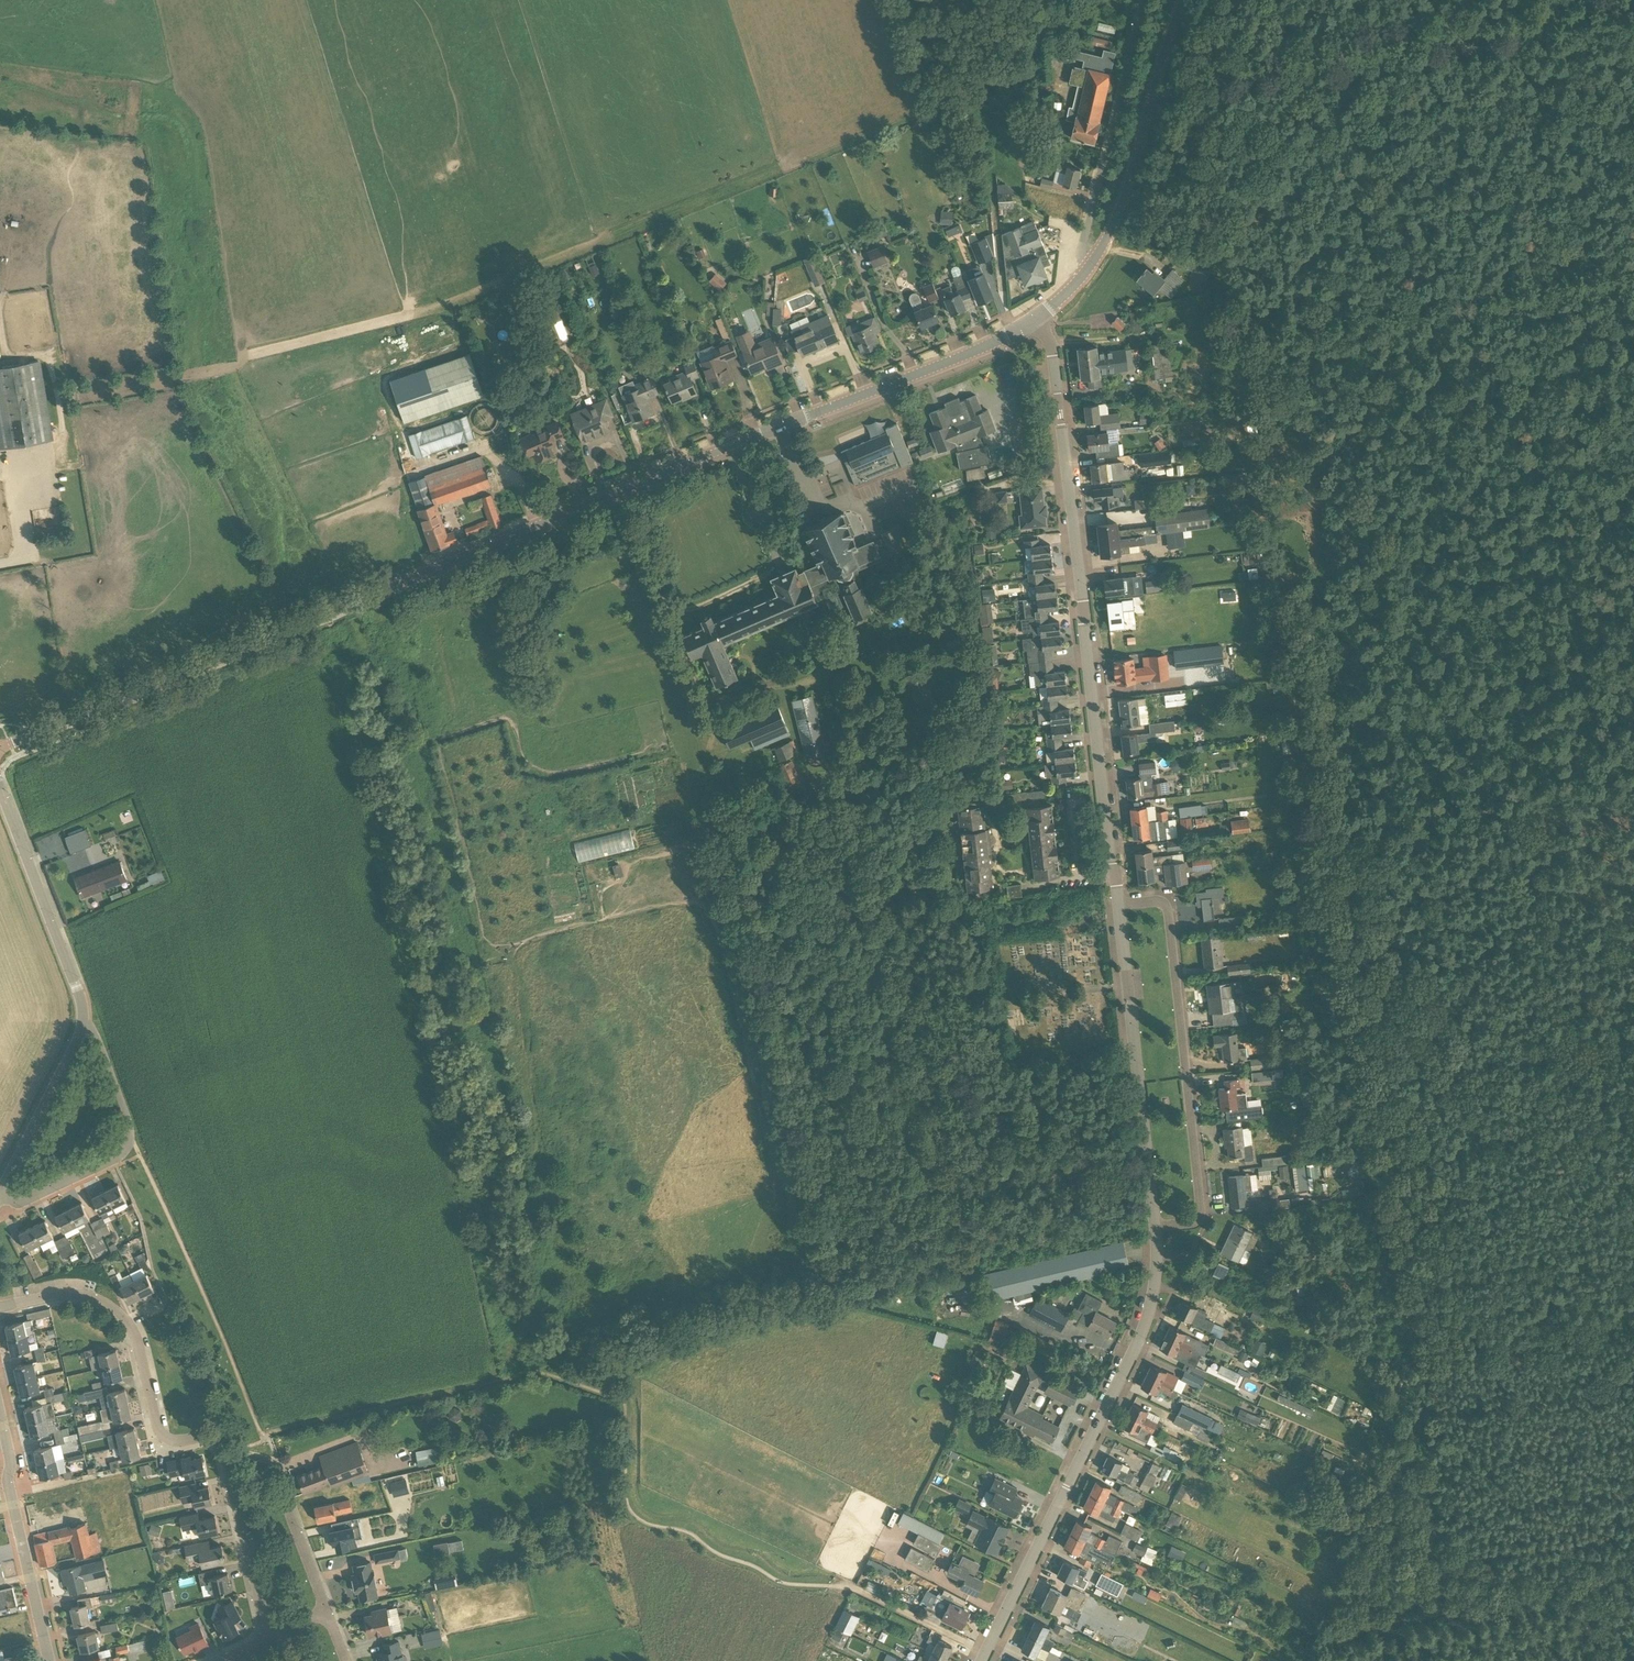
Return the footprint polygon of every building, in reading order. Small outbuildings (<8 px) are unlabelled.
[(1077,51),(1076,58),(1091,62),(1089,70),(1075,67),(1074,66),(1073,68),(1070,83),(1086,86),(1080,109),(1069,106),(1066,120),(1076,122),(1072,138),(1093,144),(1099,122),(1098,122),(1102,104),(1114,53),(1105,51),(1103,57),(1077,51)] [(1038,158),(1035,152),(1026,157),(1029,163),(1038,158)] [(1054,182),(1063,185),(1063,186),(1076,189),(1081,170),(1068,166),(1068,167),(1058,164),(1054,182)] [(1054,182),(1042,179),(1040,186),(1052,189),(1054,182)] [(1002,185),(998,186),(999,209),(1013,208),(1012,193),(1007,193),(1006,188),(1002,185)] [(952,225),(953,212),(941,211),(940,224),(952,225)] [(1034,222),(1002,235),(1007,279),(1022,274),(1026,284),(1046,276),(1043,267),(1051,264),(1037,228),(1048,224),(1049,218),(1048,217),(1034,222)] [(885,225),(875,229),(879,238),(888,235),(885,225)] [(954,228),(946,231),(949,237),(957,234),(954,228)] [(986,239),(972,245),(979,262),(993,256),(986,239)] [(882,246),(867,252),(873,267),(882,264),(883,266),(889,264),(888,262),(888,261),(882,246)] [(589,267),(593,275),(599,272),(596,264),(589,267)] [(818,266),(808,270),(815,286),(825,282),(818,266)] [(972,297),(963,275),(960,269),(958,267),(956,266),(954,266),(952,268),(951,270),(951,273),(960,294),(946,300),(952,314),(966,309),(962,301),(972,297)] [(1178,291),(1176,289),(1184,280),(1173,271),(1164,281),(1155,272),(1153,274),(1147,269),(1145,271),(1144,271),(1143,273),(1138,279),(1154,293),(1159,287),(1171,298),(1178,291)] [(969,279),(979,303),(993,297),(984,273),(969,279)] [(720,291),(727,283),(716,274),(709,281),(720,291)] [(933,283),(923,287),(929,302),(939,298),(933,283)] [(860,302),(868,299),(864,290),(856,294),(860,302)] [(924,308),(921,301),(922,301),(919,296),(918,294),(916,293),(913,293),(911,294),(910,295),(909,298),(909,300),(912,305),(913,304),(916,312),(915,312),(922,327),(939,320),(933,305),(924,308)] [(774,308),(773,314),(773,323),(782,324),(783,309),(774,308)] [(799,349),(802,356),(839,341),(829,315),(792,331),(794,336),(784,340),(789,353),(799,349)] [(1126,324),(1118,317),(1112,323),(1120,331),(1126,324)] [(718,357),(702,363),(708,378),(710,377),(714,388),(726,383),(726,382),(733,379),(725,360),(737,355),(732,341),(721,318),(715,320),(725,343),(714,348),(718,357)] [(852,335),(860,353),(880,345),(873,330),(876,329),(873,319),(859,325),(858,321),(844,327),(848,336),(852,335)] [(528,334),(516,339),(522,352),(534,347),(528,334)] [(767,348),(766,345),(754,350),(749,338),(739,342),(744,354),(752,372),(773,364),(774,367),(783,363),(775,345),(767,348)] [(1167,342),(1149,345),(1153,383),(1172,381),(1167,342)] [(638,346),(626,347),(627,356),(638,356),(638,346)] [(1097,347),(1078,349),(1081,379),(1089,378),(1090,388),(1101,387),(1100,377),(1100,373),(1098,353),(1097,347)] [(1130,350),(1098,353),(1100,373),(1127,370),(1126,361),(1131,360),(1130,350)] [(402,410),(398,395),(472,377),(467,356),(385,376),(393,412),(402,410)] [(39,361),(0,367),(0,449),(52,440),(39,361)] [(699,376),(693,362),(685,365),(688,372),(679,375),(680,378),(665,385),(673,403),(690,396),(691,397),(698,395),(692,379),(699,376)] [(1011,367),(998,372),(1004,388),(1017,383),(1011,367)] [(621,387),(624,395),(624,396),(630,412),(633,411),(637,420),(654,413),(648,398),(659,393),(653,379),(635,386),(633,382),(621,387)] [(983,412),(977,395),(960,401),(959,397),(945,403),(946,407),(930,413),(937,430),(931,432),(939,452),(956,445),(959,451),(956,452),(960,470),(993,463),(989,445),(982,447),(978,436),(996,429),(988,410),(983,412)] [(613,416),(607,400),(598,404),(599,406),(589,411),(588,408),(572,415),(576,423),(574,424),(573,426),(576,433),(578,433),(580,433),(584,442),(610,431),(605,420),(613,416)] [(1086,424),(1100,422),(1101,430),(1121,427),(1119,413),(1100,416),(1099,404),(1084,405),(1086,424)] [(1150,424),(1150,414),(1140,414),(1140,424),(1150,424)] [(474,438),(467,416),(409,436),(416,458),(474,438)] [(563,436),(558,422),(521,438),(528,455),(535,453),(538,461),(554,455),(550,446),(556,444),(555,440),(563,436)] [(1255,422),(1243,424),(1245,441),(1252,440),(1252,436),(1257,435),(1255,422)] [(886,473),(886,474),(913,462),(897,424),(886,429),(888,432),(841,452),(853,479),(856,486),(886,473)] [(1090,451),(1096,450),(1097,458),(1120,456),(1119,443),(1109,444),(1107,433),(1088,435),(1090,451)] [(917,438),(907,442),(909,447),(919,444),(917,438)] [(1160,451),(1166,446),(1160,438),(1154,443),(1160,451)] [(920,451),(923,458),(934,454),(931,446),(920,451)] [(1170,451),(1139,455),(1141,468),(1172,464),(1170,451)] [(1107,479),(1122,478),(1130,477),(1130,472),(1132,472),(1131,468),(1121,469),(1121,465),(1132,464),(1131,455),(1115,457),(1116,463),(1106,465),(1106,463),(1091,465),(1093,481),(1107,480),(1107,479)] [(424,477),(425,480),(427,479),(435,503),(449,498),(450,499),(490,484),(490,485),(491,484),(481,456),(424,476),(424,477)] [(418,509),(435,503),(427,479),(425,480),(424,477),(409,483),(410,486),(418,509)] [(1185,492),(1195,492),(1195,483),(1185,483),(1185,492)] [(1042,487),(1020,490),(1023,515),(1020,516),(1022,528),(1046,525),(1045,516),(1047,516),(1046,505),(1044,506),(1042,487)] [(1119,497),(1124,496),(1122,487),(1112,488),(1094,490),(1095,500),(1102,499),(1103,507),(1120,505),(1119,497)] [(1006,492),(996,492),(997,502),(1007,501),(1006,492)] [(469,503),(471,510),(484,505),(490,521),(465,529),(468,538),(502,526),(491,495),(469,503)] [(1151,499),(1135,500),(1136,509),(1152,507),(1151,499)] [(447,534),(435,503),(418,509),(433,551),(458,542),(454,531),(447,534)] [(1155,515),(1157,526),(1157,534),(1210,528),(1208,509),(1155,515)] [(843,513),(833,517),(828,519),(828,518),(826,519),(825,517),(818,520),(819,522),(817,523),(803,529),(804,530),(802,531),(804,534),(803,534),(814,561),(802,566),(814,594),(819,591),(817,587),(836,578),(838,582),(844,583),(852,580),(856,573),(856,570),(892,554),(891,551),(889,552),(883,539),(874,543),(873,541),(859,547),(854,534),(855,534),(852,527),(851,527),(849,523),(850,522),(847,515),(846,516),(844,513),(843,513)] [(1157,534),(1157,526),(1118,531),(1117,523),(1098,525),(1100,541),(1137,537),(1137,536),(1144,535),(1157,534)] [(881,534),(883,539),(889,552),(891,551),(902,546),(898,537),(901,536),(898,527),(881,534)] [(987,539),(996,538),(995,530),(986,531),(987,539)] [(1179,531),(1166,532),(1167,540),(1185,538),(1184,530),(1179,531)] [(1137,536),(1137,537),(1100,541),(1101,556),(1130,553),(1129,546),(1146,544),(1144,535),(1137,536)] [(1032,559),(1052,557),(1051,544),(1039,546),(1038,539),(1024,541),(1025,547),(1031,547),(1032,559)] [(975,555),(984,554),(983,544),(974,545),(975,555)] [(1029,580),(1043,578),(1042,571),(1053,570),(1052,557),(1032,559),(1034,572),(1028,573),(1029,580)] [(818,603),(814,594),(802,566),(788,572),(788,571),(787,571),(786,568),(779,571),(780,574),(779,575),(772,578),(778,594),(714,622),(711,615),(702,619),(705,626),(683,636),(692,656),(703,651),(717,684),(738,675),(724,643),(818,603)] [(873,611),(856,570),(856,573),(852,580),(844,583),(838,582),(836,578),(854,620),(873,611)] [(1239,581),(1249,580),(1248,572),(1239,573),(1239,581)] [(1133,576),(1105,580),(1106,595),(1135,592),(1133,576)] [(1035,586),(1037,598),(1056,596),(1055,583),(1043,584),(1043,578),(1029,580),(1029,586),(1035,586)] [(1168,588),(1167,579),(1145,582),(1146,591),(1168,588)] [(995,589),(982,591),(983,602),(996,600),(995,589)] [(1236,592),(1223,593),(1223,601),(1237,600),(1236,592)] [(1026,619),(1033,618),(1047,616),(1047,610),(1058,609),(1056,596),(1037,598),(1037,605),(1024,606),(1026,619)] [(1133,599),(1106,602),(1110,630),(1123,628),(1121,611),(1134,609),(1133,599)] [(978,605),(980,614),(992,613),(991,603),(978,605)] [(1040,631),(1041,637),(1061,634),(1059,622),(1048,623),(1047,616),(1033,618),(1034,624),(1030,625),(1031,632),(1040,631)] [(992,626),(982,627),(984,643),(994,642),(992,626)] [(1029,663),(1030,663),(1052,661),(1051,648),(1062,647),(1061,634),(1041,637),(1030,638),(1032,649),(1027,649),(1029,663)] [(1221,646),(1175,652),(1177,668),(1223,663),(1221,646)] [(1169,681),(1168,679),(1169,678),(1167,655),(1151,657),(1152,668),(1134,670),(1133,659),(1115,661),(1116,669),(1115,669),(1116,676),(1118,686),(1136,684),(1136,682),(1154,680),(1154,683),(1169,681)] [(1037,688),(1040,687),(1067,684),(1065,671),(1054,672),(1052,661),(1030,663),(1032,676),(1036,675),(1037,688)] [(994,668),(990,675),(999,679),(1002,672),(994,668)] [(1043,706),(1057,704),(1056,698),(1068,697),(1067,684),(1040,687),(1042,700),(1043,699),(1043,706)] [(1166,707),(1187,701),(1184,689),(1163,695),(1166,707)] [(813,696),(793,702),(806,757),(827,753),(813,696)] [(1139,705),(1146,704),(1145,697),(1118,700),(1121,727),(1141,725),(1139,705)] [(1043,706),(1038,707),(1039,713),(1038,713),(1039,726),(1071,722),(1069,709),(1057,711),(1057,704),(1043,706)] [(778,706),(722,731),(729,749),(750,740),(755,750),(790,735),(778,706)] [(1282,709),(1269,712),(1271,724),(1284,722),(1282,709)] [(994,724),(1007,723),(1006,713),(993,715),(994,724)] [(1156,740),(1155,733),(1175,731),(1174,721),(1149,724),(1150,733),(1137,734),(1122,736),(1124,753),(1138,752),(1137,743),(1151,741),(1156,740)] [(1047,738),(1048,745),(1061,743),(1060,736),(1072,735),(1071,722),(1051,725),(1052,738),(1047,738)] [(1061,743),(1048,745),(1048,751),(1046,751),(1047,764),(1055,763),(1075,761),(1074,748),(1062,749),(1061,743)] [(1007,750),(998,751),(999,761),(1008,760),(1007,750)] [(792,761),(777,768),(785,786),(800,780),(792,761)] [(1055,763),(1047,764),(1046,764),(1047,777),(1051,777),(1052,783),(1065,782),(1065,775),(1077,774),(1075,761),(1055,763)] [(1155,762),(1140,764),(1141,778),(1127,779),(1129,797),(1144,796),(1144,795),(1153,794),(1153,795),(1169,793),(1168,781),(1153,783),(1152,771),(1156,771),(1155,762)] [(1001,790),(1013,789),(1012,781),(1000,782),(1000,784),(1001,790)] [(1000,803),(1050,797),(1051,797),(1050,790),(999,796),(1000,803)] [(980,806),(979,802),(967,804),(968,806),(966,806),(966,808),(958,809),(959,821),(984,818),(983,806),(980,806)] [(1052,805),(1039,806),(1026,807),(1029,831),(1054,828),(1052,805)] [(1131,808),(1132,824),(1149,822),(1147,806),(1131,808)] [(1180,817),(1192,816),(1191,806),(1179,808),(1180,817)] [(1156,812),(1157,821),(1177,818),(1176,810),(1156,812)] [(1197,827),(1208,826),(1207,817),(1195,818),(1197,827)] [(984,818),(959,821),(961,832),(986,829),(984,818)] [(1157,821),(1149,822),(1132,824),(1134,839),(1150,837),(1151,841),(1168,839),(1166,827),(1169,827),(1169,824),(1178,823),(1177,818),(1157,821)] [(1191,818),(1180,819),(1182,829),(1192,828),(1191,818)] [(1249,819),(1231,821),(1233,834),(1251,832),(1249,819)] [(577,861),(634,846),(629,828),(572,843),(577,861)] [(1029,831),(1031,843),(1032,855),(1057,852),(1054,828),(1029,831)] [(65,837),(71,853),(91,846),(85,829),(65,837)] [(961,832),(963,850),(963,857),(989,854),(992,853),(989,829),(986,829),(961,832)] [(1181,840),(1166,842),(1168,851),(1182,850),(1181,840)] [(1137,867),(1173,863),(1173,855),(1153,857),(1152,850),(1136,852),(1137,867)] [(1035,879),(1047,878),(1060,876),(1057,852),(1032,855),(1035,879)] [(963,857),(966,878),(991,875),(989,854),(963,857)] [(1278,867),(1287,866),(1285,858),(1277,860),(1278,867)] [(1192,861),(1193,871),(1212,869),(1211,859),(1192,861)] [(129,879),(122,860),(83,875),(83,876),(75,878),(82,897),(129,879)] [(1185,861),(1173,863),(1137,867),(1139,883),(1155,881),(1155,874),(1166,872),(1168,885),(1187,883),(1185,861)] [(148,876),(150,881),(152,886),(166,879),(161,870),(148,876)] [(991,875),(966,878),(967,892),(976,891),(976,893),(978,892),(978,895),(990,894),(989,890),(993,889),(991,875)] [(1008,898),(1022,896),(1021,884),(1007,886),(1008,898)] [(1225,898),(1224,886),(1206,889),(1206,891),(1196,892),(1198,907),(1203,906),(1204,920),(1215,919),(1213,899),(1225,898)] [(1292,897),(1285,898),(1286,905),(1293,904),(1292,897)] [(1241,916),(1218,919),(1219,928),(1242,925),(1241,916)] [(1220,936),(1202,938),(1203,948),(1205,948),(1206,958),(1204,959),(1206,968),(1223,967),(1220,936)] [(1251,971),(1250,963),(1228,966),(1229,974),(1251,971)] [(1213,1013),(1227,1011),(1230,1011),(1231,1019),(1244,1017),(1243,1010),(1233,1011),(1231,996),(1225,997),(1224,983),(1207,985),(1209,997),(1211,996),(1213,1013)] [(1332,1004),(1322,1006),(1323,1014),(1333,1012),(1332,1004)] [(1291,1019),(1279,1021),(1280,1030),(1292,1029),(1291,1019)] [(1224,1062),(1240,1060),(1248,1059),(1246,1047),(1238,1048),(1236,1033),(1224,1035),(1213,1036),(1214,1046),(1222,1046),(1224,1062)] [(1280,1056),(1250,1060),(1251,1069),(1281,1066),(1280,1056)] [(1272,1069),(1250,1071),(1251,1080),(1273,1077),(1272,1069)] [(1236,1087),(1241,1087),(1240,1080),(1224,1082),(1225,1088),(1219,1089),(1221,1110),(1226,1110),(1227,1122),(1264,1117),(1262,1105),(1248,1107),(1246,1093),(1237,1094),(1236,1087)] [(1311,1094),(1300,1097),(1303,1107),(1314,1103),(1311,1094)] [(1252,1145),(1244,1146),(1242,1127),(1224,1129),(1225,1143),(1228,1143),(1230,1158),(1245,1157),(1245,1161),(1254,1160),(1252,1145)] [(1285,1164),(1284,1156),(1261,1158),(1262,1167),(1285,1164)] [(1340,1159),(1341,1166),(1347,1165),(1349,1182),(1360,1180),(1357,1156),(1340,1159)] [(1296,1191),(1310,1190),(1308,1179),(1307,1168),(1306,1164),(1293,1166),(1296,1191)] [(1280,1179),(1289,1178),(1288,1166),(1279,1167),(1280,1179)] [(1316,1166),(1307,1168),(1308,1179),(1318,1177),(1316,1166)] [(1258,1169),(1258,1178),(1270,1177),(1270,1169),(1258,1169)] [(1250,1196),(1246,1197),(1245,1191),(1252,1190),(1250,1175),(1243,1176),(1243,1175),(1229,1177),(1230,1188),(1233,1187),(1234,1198),(1232,1198),(1232,1206),(1250,1204),(1250,1196)] [(118,1184),(105,1191),(113,1207),(126,1201),(118,1184)] [(1270,1189),(1270,1197),(1278,1197),(1277,1188),(1270,1189)] [(101,1213),(103,1217),(104,1218),(116,1213),(113,1207),(105,1191),(92,1197),(100,1214),(101,1213)] [(1280,1199),(1256,1201),(1257,1211),(1281,1208),(1280,1201),(1280,1199)] [(1289,1199),(1280,1200),(1280,1201),(1281,1208),(1290,1207),(1289,1199)] [(69,1209),(77,1225),(90,1219),(82,1202),(69,1209)] [(136,1211),(132,1203),(125,1207),(130,1214),(136,1211)] [(56,1215),(64,1232),(77,1225),(69,1209),(56,1215)] [(1266,1225),(1267,1213),(1259,1212),(1258,1225),(1266,1225)] [(104,1218),(103,1217),(97,1220),(104,1235),(105,1236),(111,1232),(104,1218)] [(32,1227),(41,1243),(54,1237),(46,1220),(32,1227)] [(104,1235),(97,1220),(91,1223),(98,1238),(104,1235)] [(1227,1255),(1239,1261),(1252,1233),(1235,1225),(1225,1245),(1231,1248),(1227,1255)] [(27,1250),(41,1243),(32,1227),(19,1234),(27,1250)] [(110,1235),(109,1238),(111,1240),(114,1241),(117,1239),(118,1236),(116,1234),(113,1233),(110,1235)] [(67,1235),(61,1238),(65,1246),(71,1243),(67,1235)] [(65,1246),(61,1238),(55,1242),(58,1249),(65,1246)] [(1027,1265),(1033,1290),(1129,1268),(1123,1242),(1027,1265)] [(75,1252),(71,1243),(65,1246),(69,1255),(75,1252)] [(115,1243),(109,1246),(112,1252),(118,1249),(115,1243)] [(65,1246),(58,1249),(63,1258),(69,1255),(65,1246)] [(149,1267),(146,1262),(145,1260),(147,1259),(143,1252),(135,1257),(142,1271),(149,1267)] [(23,1257),(34,1278),(43,1274),(35,1259),(34,1260),(30,1253),(23,1257)] [(85,1254),(83,1257),(82,1259),(84,1262),(87,1263),(90,1261),(90,1258),(88,1255),(85,1254)] [(1033,1290),(1027,1265),(980,1276),(986,1301),(1033,1290)] [(133,1280),(142,1296),(155,1290),(147,1273),(133,1280)] [(133,1280),(122,1286),(120,1286),(129,1303),(142,1296),(133,1280)] [(1102,1302),(1086,1293),(1077,1309),(1083,1312),(1078,1320),(1108,1336),(1116,1322),(1097,1312),(1102,1302)] [(1061,1331),(1069,1315),(1038,1299),(1030,1315),(1061,1331)] [(1211,1331),(1214,1323),(1204,1318),(1207,1313),(1182,1301),(1176,1315),(1211,1331)] [(9,1340),(27,1335),(36,1334),(32,1320),(52,1315),(50,1308),(27,1314),(28,1320),(6,1325),(9,1340)] [(1259,1321),(1264,1312),(1264,1311),(1255,1308),(1251,1317),(1259,1321)] [(1019,1327),(995,1321),(990,1340),(1015,1347),(1018,1342),(1049,1358),(1055,1346),(1019,1327)] [(1214,1323),(1211,1331),(1209,1333),(1221,1339),(1226,1328),(1214,1323)] [(1165,1337),(1192,1350),(1197,1353),(1200,1346),(1184,1338),(1186,1334),(1170,1326),(1165,1337)] [(930,1341),(941,1345),(946,1332),(934,1329),(930,1341)] [(30,1350),(27,1335),(9,1340),(13,1354),(30,1350)] [(1192,1350),(1165,1337),(1160,1348),(1175,1355),(1174,1357),(1186,1363),(1192,1350)] [(1217,1337),(1213,1343),(1236,1355),(1239,1348),(1217,1337)] [(1267,1344),(1256,1339),(1251,1351),(1262,1356),(1267,1344)] [(34,1349),(36,1356),(45,1353),(43,1346),(34,1349)] [(92,1370),(102,1368),(120,1364),(117,1349),(94,1354),(92,1349),(85,1351),(86,1358),(89,1357),(92,1370)] [(1245,1363),(1249,1354),(1242,1350),(1238,1359),(1245,1363)] [(46,1360),(45,1353),(36,1356),(38,1362),(46,1360)] [(984,1359),(974,1354),(969,1364),(979,1370),(984,1359)] [(16,1367),(19,1381),(37,1377),(33,1363),(16,1367)] [(1010,1399),(1001,1417),(1034,1433),(1035,1432),(1052,1440),(1059,1427),(1042,1419),(1043,1415),(1027,1407),(1035,1392),(1040,1382),(1048,1386),(1045,1392),(1070,1404),(1078,1388),(1053,1376),(1028,1364),(1027,1363),(1010,1399)] [(123,1378),(120,1364),(102,1368),(105,1382),(123,1378)] [(1190,1364),(1186,1372),(1203,1380),(1206,1372),(1190,1364)] [(1146,1376),(1173,1389),(1178,1378),(1152,1365),(1146,1376)] [(1186,1372),(1185,1371),(1181,1380),(1201,1389),(1205,1381),(1203,1380),(1186,1372)] [(1237,1382),(1241,1374),(1235,1371),(1231,1379),(1237,1382)] [(1173,1389),(1146,1376),(1141,1387),(1156,1394),(1159,1388),(1164,1391),(1164,1392),(1175,1398),(1178,1392),(1178,1391),(1173,1389)] [(37,1377),(19,1381),(22,1395),(40,1391),(37,1377)] [(94,1390),(101,1388),(100,1381),(92,1383),(94,1390)] [(125,1389),(108,1393),(107,1387),(101,1388),(94,1390),(84,1392),(84,1393),(86,1399),(86,1400),(100,1397),(103,1409),(129,1403),(125,1389)] [(44,1390),(46,1396),(54,1395),(53,1388),(44,1390)] [(29,1422),(46,1418),(55,1416),(52,1403),(64,1400),(66,1408),(73,1407),(71,1397),(69,1397),(68,1391),(54,1395),(46,1396),(47,1403),(25,1408),(29,1422)] [(1312,1417),(1315,1411),(1279,1394),(1276,1401),(1312,1417)] [(1346,1401),(1338,1397),(1331,1411),(1337,1414),(1346,1401)] [(80,1435),(102,1430),(111,1427),(110,1421),(114,1420),(114,1421),(132,1417),(129,1403),(103,1409),(101,1409),(103,1420),(78,1426),(80,1435)] [(1128,1415),(1154,1427),(1160,1430),(1163,1424),(1157,1421),(1159,1417),(1133,1404),(1128,1415)] [(1182,1404),(1177,1415),(1193,1422),(1206,1429),(1212,1418),(1182,1404)] [(450,1419),(456,1421),(462,1418),(461,1411),(455,1408),(449,1412),(450,1419)] [(1258,1426),(1261,1418),(1241,1409),(1237,1417),(1258,1426)] [(1173,1413),(1168,1424),(1180,1430),(1185,1420),(1173,1413)] [(1154,1427),(1128,1415),(1123,1426),(1134,1431),(1132,1436),(1147,1443),(1154,1427)] [(46,1418),(29,1422),(32,1437),(50,1433),(46,1418)] [(113,1434),(111,1427),(102,1430),(103,1436),(107,1435),(113,1434)] [(134,1428),(117,1432),(119,1444),(120,1446),(138,1442),(134,1428)] [(53,1431),(55,1438),(64,1436),(62,1429),(53,1431)] [(1201,1429),(1197,1438),(1208,1443),(1212,1435),(1201,1429)] [(66,1443),(64,1436),(55,1438),(57,1445),(66,1443)] [(141,1456),(138,1442),(120,1446),(123,1460),(141,1456)] [(324,1482),(329,1480),(332,1487),(369,1473),(357,1443),(320,1457),(324,1466),(298,1476),(305,1493),(325,1485),(324,1482)] [(38,1464),(56,1460),(53,1445),(35,1449),(38,1464)] [(1177,1452),(1165,1446),(1161,1455),(1177,1462),(1180,1456),(1176,1454),(1177,1452)] [(437,1447),(416,1452),(419,1466),(440,1461),(437,1447)] [(960,1454),(952,1450),(949,1456),(957,1459),(960,1454)] [(1320,1456),(1327,1458),(1330,1453),(1322,1450),(1320,1456)] [(69,1463),(84,1459),(85,1459),(84,1454),(83,1454),(68,1457),(69,1463)] [(1101,1469),(1130,1484),(1135,1486),(1138,1478),(1134,1476),(1135,1474),(1129,1471),(1128,1473),(1120,1469),(1123,1463),(1108,1456),(1101,1469)] [(167,1462),(171,1475),(179,1473),(178,1468),(183,1466),(186,1478),(206,1473),(202,1457),(191,1460),(191,1457),(182,1459),(182,1460),(168,1463),(168,1462),(167,1462)] [(56,1460),(38,1464),(41,1478),(59,1474),(56,1460)] [(119,1460),(110,1462),(112,1469),(120,1467),(119,1460)] [(142,1476),(152,1474),(150,1464),(140,1466),(142,1476)] [(72,1471),(72,1470),(64,1472),(65,1479),(73,1477),(72,1471)] [(1156,1477),(1148,1473),(1147,1472),(1142,1482),(1150,1486),(1152,1487),(1156,1477)] [(995,1493),(990,1503),(1014,1516),(1023,1499),(1014,1494),(1013,1492),(1012,1492),(1014,1486),(996,1477),(989,1490),(995,1493)] [(393,1490),(408,1486),(406,1479),(391,1483),(393,1490)] [(1089,1494),(1113,1506),(1117,1498),(1117,1497),(1109,1493),(1112,1488),(1096,1480),(1089,1494)] [(1174,1497),(1181,1499),(1186,1484),(1179,1482),(1174,1497)] [(194,1483),(180,1486),(183,1502),(195,1500),(196,1506),(212,1502),(209,1486),(195,1489),(194,1483)] [(1119,1492),(1139,1502),(1142,1495),(1122,1485),(1119,1492)] [(1118,1518),(1122,1510),(1120,1509),(1113,1506),(1089,1494),(1082,1507),(1098,1515),(1110,1521),(1113,1515),(1118,1518)] [(971,1504),(959,1498),(955,1506),(967,1512),(971,1504)] [(1124,1501),(1117,1498),(1113,1506),(1120,1509),(1124,1501)] [(318,1522),(337,1518),(336,1514),(352,1510),(350,1500),(334,1503),(333,1503),(315,1507),(318,1522)] [(1120,1509),(1122,1510),(1129,1513),(1132,1505),(1124,1501),(1120,1509)] [(988,1517),(973,1510),(968,1521),(982,1528),(975,1542),(996,1552),(1001,1542),(1001,1543),(1004,1537),(1004,1536),(1008,1527),(988,1516),(988,1517)] [(198,1512),(180,1516),(183,1530),(199,1526),(201,1536),(219,1532),(215,1516),(199,1519),(198,1512)] [(1172,1512),(1165,1525),(1176,1531),(1183,1518),(1172,1512)] [(898,1522),(919,1533),(925,1536),(938,1543),(939,1543),(944,1533),(924,1523),(903,1513),(898,1522)] [(331,1531),(331,1533),(329,1534),(331,1542),(333,1542),(333,1544),(336,1543),(338,1550),(349,1548),(349,1547),(357,1545),(356,1539),(353,1527),(360,1526),(358,1518),(332,1523),(334,1531),(331,1531)] [(1070,1533),(1114,1555),(1122,1541),(1110,1535),(1107,1541),(1090,1533),(1092,1527),(1077,1519),(1070,1533)] [(54,1543),(74,1538),(79,1556),(102,1550),(98,1532),(90,1534),(87,1523),(51,1532),(50,1530),(34,1534),(41,1565),(58,1561),(54,1543)] [(1120,1534),(1138,1542),(1140,1537),(1143,1532),(1125,1523),(1120,1534)] [(159,1537),(162,1528),(151,1524),(148,1533),(159,1537)] [(1063,1547),(1081,1556),(1078,1562),(1088,1567),(1091,1561),(1096,1563),(1098,1557),(1110,1563),(1114,1555),(1070,1533),(1063,1547)] [(913,1545),(936,1557),(942,1546),(919,1534),(913,1545)] [(1140,1537),(1138,1542),(1143,1545),(1146,1540),(1140,1537)] [(203,1542),(185,1546),(189,1561),(201,1558),(203,1566),(224,1562),(222,1555),(224,1554),(222,1545),(205,1549),(203,1542)] [(448,1542),(434,1545),(436,1556),(450,1553),(448,1542)] [(1147,1548),(1136,1543),(1133,1550),(1144,1556),(1147,1548)] [(1172,1546),(1167,1555),(1181,1562),(1186,1552),(1172,1546)] [(174,1555),(185,1553),(183,1547),(172,1549),(174,1555)] [(406,1548),(398,1549),(400,1558),(401,1561),(408,1560),(408,1556),(406,1548)] [(935,1560),(911,1548),(905,1561),(928,1573),(935,1560)] [(376,1563),(400,1558),(398,1549),(374,1554),(376,1563)] [(159,1552),(152,1553),(153,1559),(155,1559),(155,1562),(158,1563),(160,1565),(162,1563),(165,1562),(164,1559),(165,1556),(162,1555),(159,1552)] [(891,1569),(869,1558),(863,1570),(865,1571),(865,1573),(870,1575),(872,1569),(885,1576),(886,1574),(888,1575),(891,1569)] [(103,1561),(89,1565),(80,1567),(80,1566),(62,1570),(63,1577),(67,1576),(71,1593),(86,1589),(84,1581),(107,1575),(103,1561)] [(969,1569),(952,1561),(947,1571),(964,1579),(960,1586),(977,1595),(984,1581),(968,1573),(969,1569)] [(1084,1579),(1087,1572),(1064,1561),(1057,1575),(1084,1588),(1088,1581),(1084,1579)] [(359,1591),(361,1600),(378,1597),(376,1588),(377,1587),(374,1571),(372,1571),(370,1562),(354,1566),(356,1575),(352,1575),(356,1592),(359,1591)] [(213,1570),(199,1573),(201,1585),(210,1583),(213,1595),(225,1592),(225,1591),(232,1589),(228,1573),(214,1576),(213,1570)] [(1101,1573),(1095,1586),(1114,1595),(1120,1582),(1101,1573)] [(433,1581),(435,1588),(456,1583),(454,1575),(433,1581)] [(1043,1605),(1066,1616),(1070,1607),(1078,1611),(1086,1594),(1071,1587),(1067,1596),(1051,1588),(1043,1605)] [(0,1591),(0,1610),(17,1605),(13,1588),(0,1591)] [(920,1601),(930,1605),(935,1592),(925,1588),(920,1601)] [(1162,1594),(1151,1589),(1147,1595),(1159,1600),(1162,1594)] [(944,1612),(927,1605),(922,1616),(937,1623),(940,1617),(961,1627),(965,1619),(964,1618),(968,1610),(963,1608),(966,1601),(945,1590),(942,1595),(950,1599),(944,1612)] [(424,1593),(426,1601),(433,1599),(434,1599),(432,1591),(424,1593)] [(1132,1597),(1141,1602),(1144,1595),(1135,1591),(1132,1597)] [(116,1593),(101,1595),(102,1604),(117,1601),(116,1593)] [(93,1607),(91,1596),(78,1599),(80,1606),(71,1608),(75,1625),(91,1622),(88,1608),(93,1607)] [(174,1599),(165,1601),(167,1609),(175,1607),(174,1599)] [(854,1599),(850,1607),(856,1610),(860,1602),(854,1599)] [(232,1601),(218,1608),(222,1617),(215,1621),(222,1633),(225,1638),(239,1630),(232,1618),(239,1614),(232,1601)] [(397,1606),(386,1608),(378,1610),(378,1613),(366,1616),(370,1635),(382,1633),(383,1634),(402,1630),(397,1606)] [(844,1609),(835,1627),(851,1635),(860,1617),(844,1609)] [(1028,1635),(1052,1646),(1055,1641),(1046,1637),(1050,1627),(1036,1620),(1028,1635)] [(117,1622),(101,1625),(102,1633),(119,1630),(117,1622)] [(208,1642),(199,1624),(191,1627),(192,1630),(177,1637),(185,1653),(208,1642)] [(1053,1630),(1064,1636),(1067,1630),(1061,1627),(1056,1624),(1053,1630)] [(440,1629),(437,1630),(421,1634),(423,1641),(442,1637),(440,1629)] [(844,1634),(835,1630),(832,1638),(840,1642),(844,1634)] [(1075,1633),(1067,1630),(1064,1636),(1072,1640),(1075,1633)] [(82,1651),(99,1647),(96,1631),(78,1636),(82,1651)] [(1050,1651),(1052,1646),(1028,1635),(1021,1649),(1036,1656),(1040,1647),(1050,1651)] [(936,1645),(932,1653),(946,1659),(952,1646),(939,1640),(938,1640),(930,1636),(927,1641),(936,1645)] [(130,1653),(147,1649),(144,1640),(127,1644),(130,1653)] [(1169,1649),(1176,1647),(1173,1640),(1166,1642),(1169,1649)] [(399,1641),(382,1645),(384,1652),(377,1654),(379,1660),(401,1660),(400,1658),(399,1658),(398,1653),(401,1652),(399,1641)] [(127,1644),(116,1647),(118,1655),(129,1652),(127,1644)] [(946,1659),(932,1653),(929,1660),(923,1657),(920,1656),(917,1660),(918,1660),(945,1660),(946,1659)]
